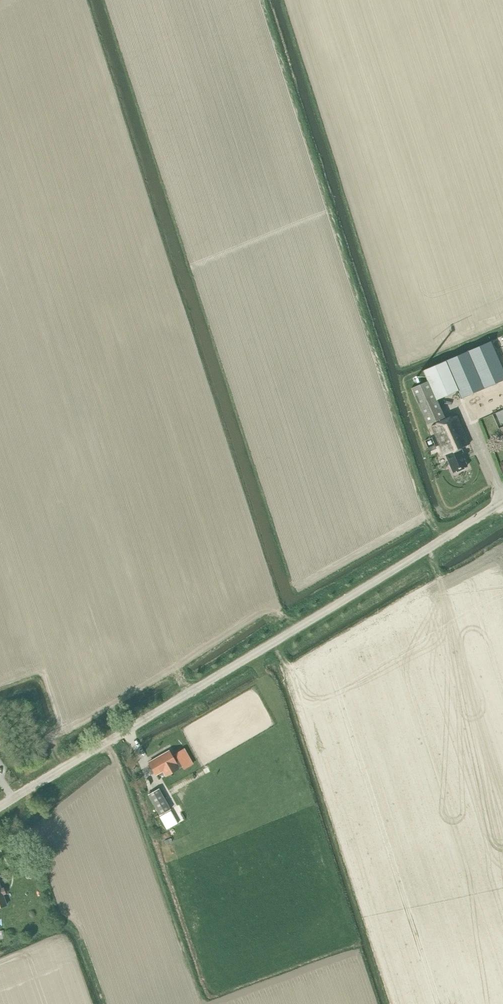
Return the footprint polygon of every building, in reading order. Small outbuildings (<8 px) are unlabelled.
[(490,341),(423,370),(428,381),(436,400),(458,390),(461,398),(502,380),(502,373),(490,341)] [(427,425),(443,417),(436,400),(428,381),(411,388),(427,425)] [(453,472),(466,467),(461,454),(462,453),(460,448),(469,444),(456,415),(431,426),(444,455),(446,454),(453,472)] [(155,775),(162,771),(165,777),(179,769),(179,768),(182,767),(184,769),(193,764),(184,748),(175,753),(176,756),(173,758),(169,751),(148,762),(155,775)] [(148,794),(159,816),(170,809),(159,788),(148,794)] [(20,851),(17,840),(11,842),(12,845),(14,853),(20,851)]
